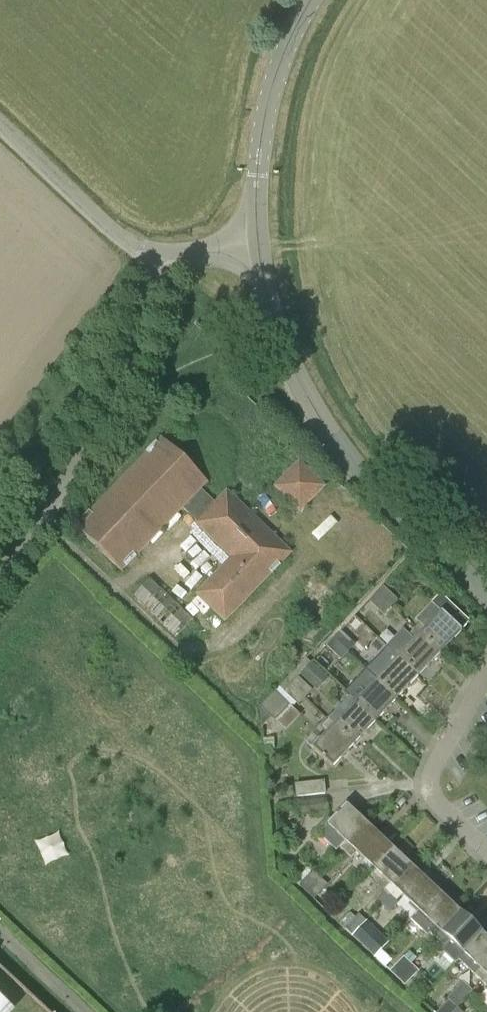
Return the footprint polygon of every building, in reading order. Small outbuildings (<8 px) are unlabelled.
[(76,527),(121,571),(182,509),(197,523),(195,525),(231,560),(197,596),(224,622),(291,553),(227,491),(215,504),(200,490),(208,482),(161,437),(76,527)] [(299,462),(274,488),(300,513),(325,487),(299,462)] [(150,580),(133,598),(176,639),(193,621),(150,580)] [(377,594),(390,607),(397,600),(383,587),(377,594)] [(390,607),(377,594),(370,601),(384,614),(390,607)] [(419,624),(413,631),(439,654),(461,631),(441,613),(425,630),(419,624)] [(408,637),(413,642),(397,659),(417,677),(439,654),(413,631),(408,637)] [(334,639),(348,652),(354,645),(340,632),(334,639)] [(348,652),(334,639),(327,646),(341,659),(348,652)] [(285,681),(304,699),(311,690),(298,678),(300,676),(313,688),(317,691),(328,678),(311,663),(310,663),(306,659),(285,681)] [(382,675),(376,670),(370,677),(395,700),(417,677),(397,659),(382,675)] [(355,704),(374,722),(395,700),(370,677),(365,682),(371,687),(355,704)] [(259,706),(261,727),(263,726),(271,717),(286,731),(300,717),(292,708),(296,704),(299,706),(304,699),(285,681),(274,692),(273,691),(259,706)] [(328,721),(353,745),(374,722),(355,704),(354,704),(349,699),(334,715),(328,721)] [(332,767),(353,745),(328,721),(322,728),(327,733),(312,749),(332,767)] [(326,795),(324,782),(295,786),(296,798),(326,795)] [(325,813),(324,801),(299,804),(300,816),(325,813)] [(338,847),(343,852),(367,826),(345,805),(318,834),(335,850),(338,847)] [(373,867),(391,848),(367,826),(343,852),(349,858),(355,851),(373,867)] [(388,896),(413,870),(391,848),(373,867),(390,884),(383,891),(388,896)] [(366,920),(375,928),(380,923),(378,921),(395,903),(403,896),(418,910),(436,891),(413,870),(388,896),(389,897),(372,916),(371,915),(366,920)] [(311,872),(298,886),(314,900),(327,886),(311,872)] [(435,938),(459,912),(436,891),(418,910),(410,919),(427,935),(430,932),(435,938)] [(339,923),(352,934),(366,920),(371,915),(364,908),(359,914),(358,913),(354,917),(349,912),(339,923)] [(464,953),(482,933),(459,912),(435,938),(442,945),(448,938),(450,940),(441,949),(455,963),(464,953)] [(366,920),(352,934),(375,956),(389,942),(375,928),(366,920)] [(464,953),(481,969),(486,974),(486,973),(486,939),(482,933),(464,953)] [(389,973),(396,979),(410,964),(403,958),(389,973)] [(418,973),(410,964),(396,979),(404,987),(418,973)] [(455,1007),(449,1001),(438,1011),(450,1011),(455,1007)]
